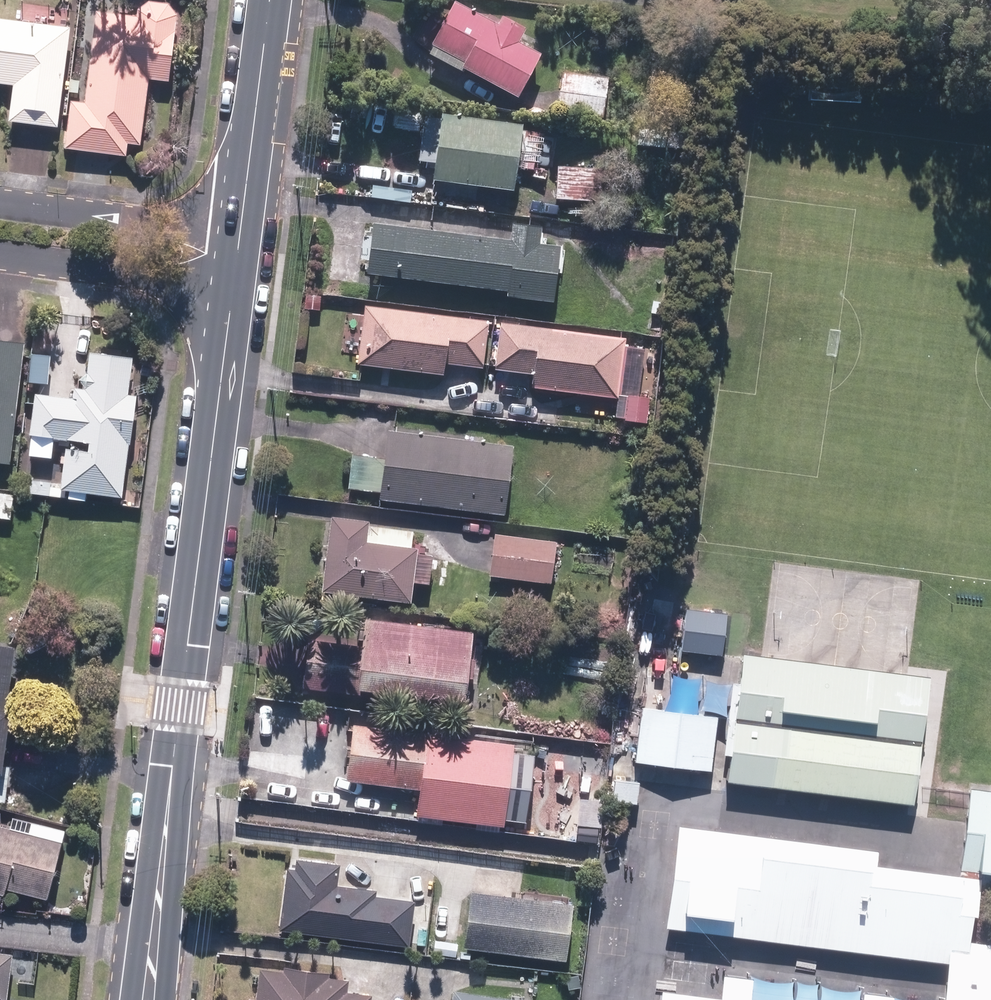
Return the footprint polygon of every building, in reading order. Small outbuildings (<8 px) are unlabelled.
[(98,9),(87,100),(74,98),(67,148),(129,156),(130,143),(143,144),(151,78),(174,81),(181,14),(172,1),(157,0),(151,0),(141,8),(139,14),(98,9)] [(460,0),(459,0),(436,42),(469,60),(466,65),(522,97),(547,52),(524,39),(531,26),(507,13),(501,23),(460,0)] [(74,26),(0,16),(0,82),(16,84),(11,120),(61,126),(74,26)] [(607,76),(565,71),(560,109),(602,114),(607,76)] [(527,123),(446,112),(437,177),(518,188),(527,123)] [(424,116),(400,113),(398,127),(422,130),(424,116)] [(609,168),(561,165),(559,197),(607,200),(609,168)] [(514,237),(377,220),(371,272),(511,290),(510,294),(559,300),(566,244),(544,241),(546,224),(516,220),(514,237)] [(492,319),(368,303),(361,363),(447,374),(449,362),(486,367),(492,319)] [(628,336),(505,320),(499,369),(535,374),(533,386),(620,397),(628,336)] [(29,341),(0,337),(0,460),(12,462),(29,341)] [(132,393),(136,356),(93,350),(89,386),(77,385),(76,396),(38,392),(32,433),(35,433),(32,454),(55,457),(58,438),(94,440),(93,448),(69,446),(64,488),(126,496),(133,443),(139,416),(140,394),(132,393)] [(518,445),(391,427),(388,455),(355,451),(350,488),(383,492),(382,499),(508,514),(518,445)] [(0,491),(0,516),(13,518),(16,493),(0,491)] [(373,519),(335,514),(325,590),(415,602),(418,581),(433,584),(437,553),(425,552),(426,547),(415,545),(417,530),(373,524),(373,519)] [(560,541),(498,532),(492,574),(554,583),(560,541)] [(730,614),(685,609),(681,647),(725,653),(730,614)] [(313,636),(307,687),(362,693),(363,685),(470,698),(478,628),(371,615),(368,642),(313,636)] [(0,641),(0,769),(8,770),(17,706),(11,705),(19,643),(0,641)] [(754,652),(747,651),(731,779),(918,802),(920,786),(933,678),(765,655),(754,652)] [(646,704),(639,760),(715,770),(722,715),(646,704)] [(348,729),(349,786),(462,783),(461,726),(348,729)] [(0,770),(0,800),(7,802),(13,765),(9,765),(8,771),(0,770)] [(564,815),(545,813),(543,801),(533,791),(482,784),(477,818),(540,827),(539,831),(561,834),(564,815)] [(972,784),(971,791),(961,871),(984,874),(983,885),(990,886),(990,786),(972,784)] [(680,822),(667,927),(950,960),(951,947),(969,949),(970,941),(990,943),(990,941),(990,911),(980,910),(983,885),(984,874),(961,871),(881,862),(882,845),(680,822)] [(66,840),(0,823),(0,893),(7,894),(8,888),(51,899),(66,840)] [(289,866),(282,928),(413,945),(419,899),(381,894),(382,888),(341,883),(344,862),(299,857),(298,861),(293,865),(289,866)] [(577,902),(475,889),(467,946),(569,959),(577,902)] [(471,894),(440,891),(436,933),(467,936),(471,894)] [(461,941),(437,938),(435,952),(459,955),(461,941)] [(951,947),(950,960),(945,999),(990,999),(990,941),(990,943),(970,941),(969,949),(951,947)] [(0,950),(0,999),(10,999),(16,953),(0,950)] [(264,966),(259,999),(374,999),(375,992),(351,989),(352,977),(332,974),(332,971),(287,965),(286,969),(264,966)] [(665,981),(663,999),(816,999),(665,981)] [(457,989),(455,999),(533,999),(527,997),(457,989)]
